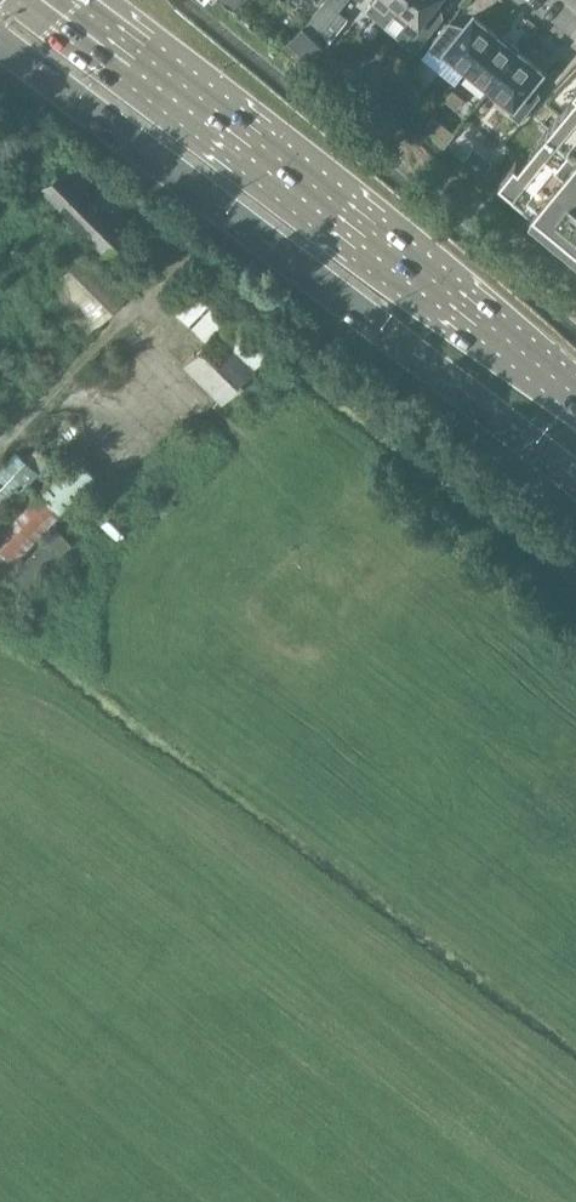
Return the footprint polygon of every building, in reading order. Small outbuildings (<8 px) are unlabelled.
[(348,0),(327,0),(307,24),(319,36),(348,0)] [(355,0),(348,0),(319,36),(326,43),(346,18),(350,21),(362,5),(355,0)] [(398,11),(407,0),(384,0),(398,11)] [(398,11),(418,27),(440,0),(407,0),(398,11)] [(470,70),(498,35),(475,16),(460,34),(448,25),(429,50),(441,58),(447,52),(470,70)] [(292,41),(311,59),(310,60),(311,61),(324,47),(318,41),(304,27),(290,41),(291,42),(292,41)] [(492,88),(521,53),(519,52),(520,49),(510,41),(508,43),(498,35),(470,70),(492,88)] [(510,113),(511,114),(520,123),(540,99),(529,90),(544,72),(521,53),(492,88),(515,106),(510,113)] [(465,99),(453,90),(446,100),(457,109),(465,99)] [(502,176),(536,204),(539,199),(575,230),(575,96),(522,161),(518,158),(502,176)] [(63,170),(41,191),(74,224),(89,238),(106,255),(127,233),(109,215),(116,208),(113,204),(104,195),(96,203),(83,190),(92,180),(78,166),(68,175),(63,170)] [(45,294),(87,336),(126,297),(84,255),(45,294)] [(184,366),(222,404),(254,372),(215,334),(184,366)] [(0,472),(0,506),(25,480),(30,484),(40,471),(18,453),(0,472)] [(113,510),(101,523),(118,537),(129,525),(113,510)] [(54,529),(7,576),(22,592),(70,544),(54,529)]
